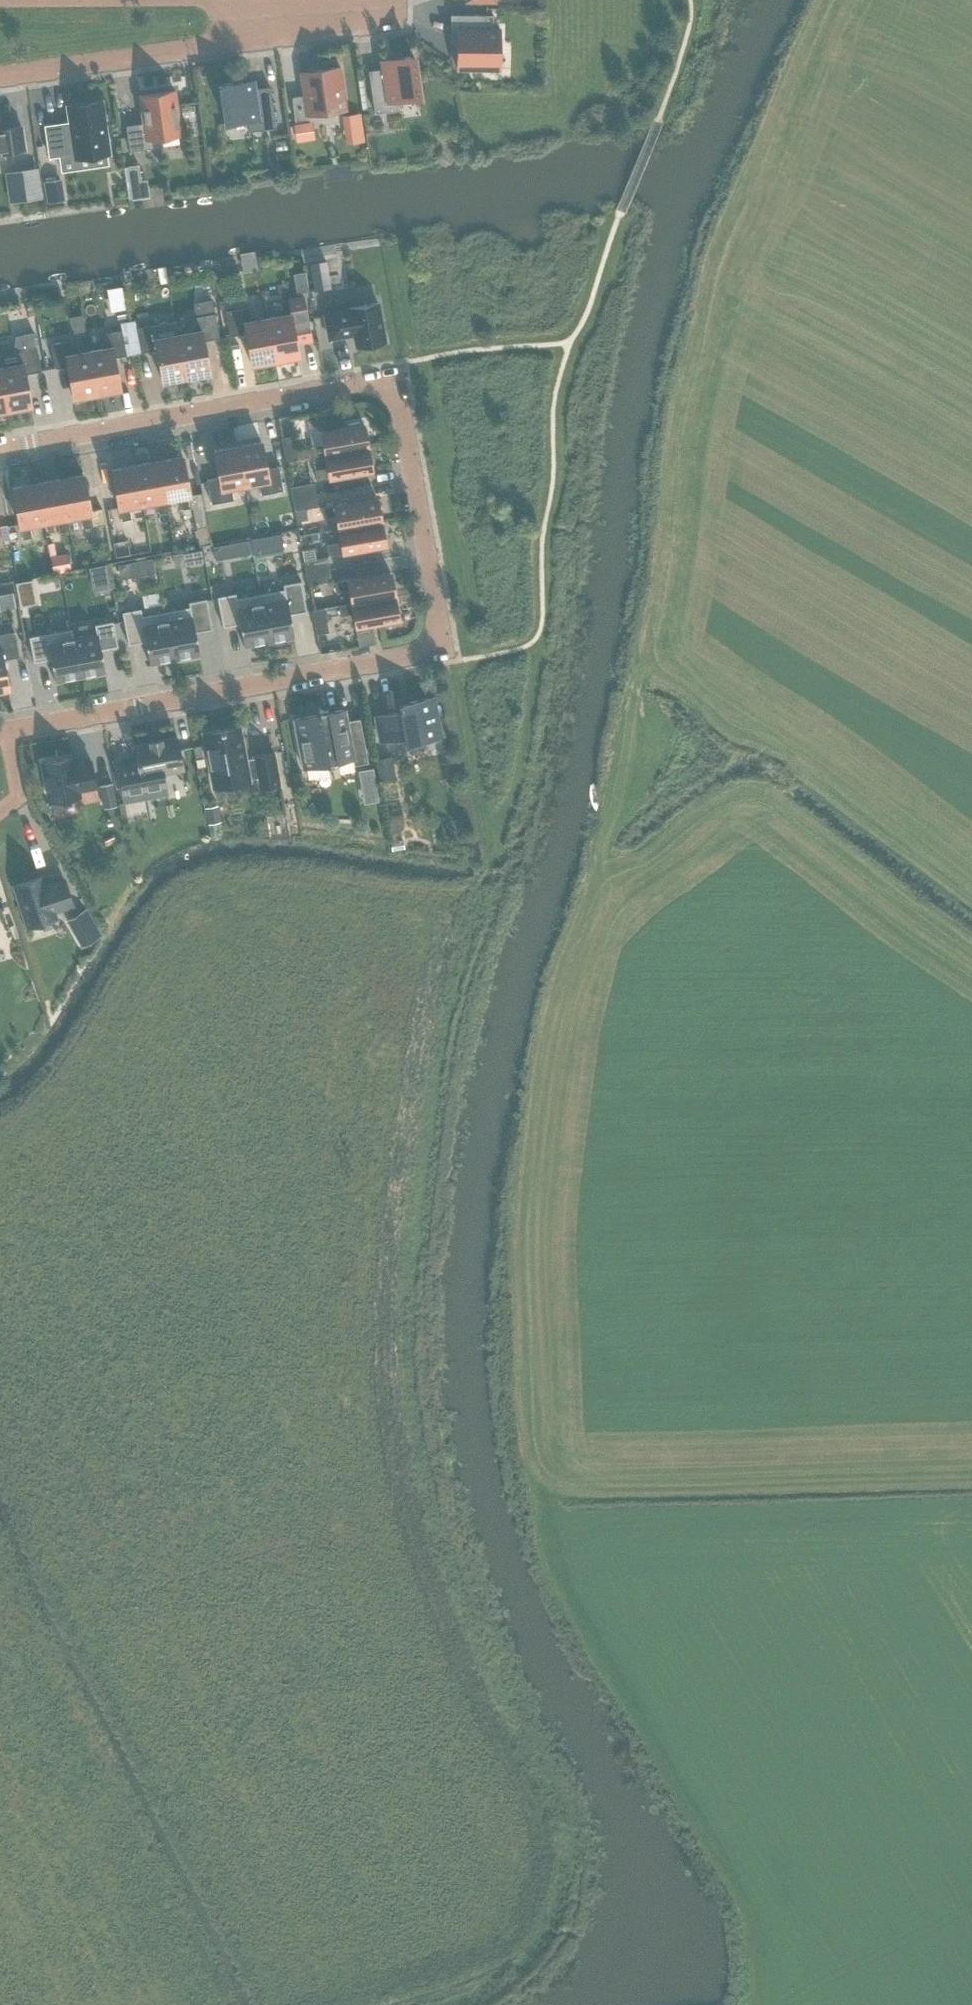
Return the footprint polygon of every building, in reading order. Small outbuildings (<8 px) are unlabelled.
[(500,29),(492,29),(492,15),(457,15),(457,69),(499,69),(500,29)] [(391,60),(392,69),(384,70),(384,69),(369,71),(375,113),(400,110),(398,100),(419,97),(414,57),(391,60)] [(302,80),(304,96),(292,97),(295,121),(309,119),(308,115),(346,109),(340,67),(313,71),(314,78),(302,80)] [(219,86),(220,86),(226,122),(224,122),(224,123),(247,120),(248,132),(276,128),(270,87),(253,89),(244,90),(243,82),(219,85),(219,86)] [(126,126),(130,151),(162,146),(160,138),(182,135),(176,89),(138,95),(142,123),(126,126)] [(101,101),(67,106),(70,124),(63,125),(62,123),(45,126),(50,157),(74,153),(75,158),(109,153),(101,101)] [(361,113),(342,116),(346,144),(365,141),(361,113)] [(312,122),(293,124),(296,142),(315,139),(312,122)] [(24,150),(21,126),(0,129),(0,158),(3,158),(2,153),(24,150)] [(139,165),(127,166),(128,167),(132,200),(144,198),(139,165)] [(28,169),(15,171),(20,202),(33,200),(28,169)] [(61,179),(43,182),(47,203),(65,200),(61,179)] [(326,260),(310,263),(314,290),(331,288),(326,260)] [(122,286),(107,289),(111,311),(115,310),(116,310),(125,309),(122,286)] [(214,291),(196,295),(200,311),(218,307),(214,291)] [(267,318),(275,361),(286,360),(285,358),(299,356),(297,342),(312,339),(304,296),(282,301),(281,315),(267,318)] [(348,308),(349,310),(324,315),(329,339),(354,335),(356,347),(385,342),(377,302),(348,308)] [(246,333),(252,365),(266,362),(266,363),(275,361),(267,318),(255,320),(248,307),(226,311),(230,336),(246,333)] [(125,309),(116,310),(118,320),(126,318),(125,309)] [(215,313),(193,317),(191,332),(178,334),(186,378),(196,376),(196,375),(210,372),(204,341),(220,338),(215,313)] [(82,315),(71,317),(73,327),(84,325),(82,315)] [(157,350),(163,381),(177,379),(177,380),(186,378),(178,334),(165,337),(159,323),(136,328),(141,352),(157,350)] [(107,392),(121,389),(115,357),(131,354),(126,330),(103,334),(102,348),(89,351),(97,395),(107,393),(107,392)] [(67,366),(73,398),(87,395),(88,396),(97,395),(89,351),(76,353),(70,340),(47,344),(52,369),(67,366)] [(14,350),(13,365),(0,367),(0,369),(8,411),(18,409),(18,408),(31,406),(26,374),(41,371),(37,346),(14,350)] [(310,446),(312,457),(325,454),(368,447),(363,423),(321,431),(323,444),(310,446)] [(286,461),(297,459),(293,436),(281,438),(286,461)] [(261,495),(283,491),(279,467),(266,469),(261,442),(238,446),(245,485),(258,483),(261,495)] [(207,480),(211,504),(234,500),(232,488),(245,485),(238,446),(214,450),(219,478),(207,480)] [(327,468),(315,470),(316,480),(372,470),(368,447),(325,454),(327,468)] [(182,510),(192,508),(183,456),(159,461),(166,500),(180,497),(182,510)] [(158,514),(169,512),(166,500),(159,461),(136,465),(143,504),(156,502),(158,514)] [(112,469),(121,521),(131,519),(129,507),(143,504),(136,465),(112,469)] [(83,528),(93,526),(83,475),(60,479),(67,518),(80,516),(83,528)] [(59,533),(69,531),(67,518),(60,479),(36,483),(43,522),(57,520),(59,533)] [(12,488),(22,539),(32,537),(30,525),(43,522),(36,483),(12,488)] [(292,498),(316,494),(314,483),(290,487),(292,498)] [(318,506),(316,494),(292,498),(294,510),(306,508),(318,506)] [(377,497),(321,507),(323,517),(336,515),(338,529),(381,521),(377,497)] [(94,525),(104,523),(102,508),(92,509),(94,525)] [(306,508),(294,510),(297,522),(308,520),(306,508)] [(207,521),(195,523),(199,545),(211,543),(207,521)] [(328,544),(330,555),(385,545),(381,521),(338,529),(341,542),(328,544)] [(281,533),(250,539),(253,558),(284,552),(281,533)] [(248,540),(229,544),(231,557),(250,554),(248,540)] [(54,542),(47,543),(53,574),(71,570),(68,553),(56,555),(54,542)] [(0,551),(0,569),(2,581),(16,579),(11,549),(0,551)] [(201,549),(188,552),(190,565),(204,562),(201,549)] [(304,561),(306,573),(329,569),(327,557),(304,561)] [(153,558),(135,562),(138,576),(155,573),(153,558)] [(332,580),(329,569),(306,573),(308,584),(332,580)] [(390,572),(335,582),(336,592),(349,590),(351,603),(394,596),(390,572)] [(33,579),(15,583),(20,607),(37,603),(33,579)] [(283,589),(260,593),(269,642),(294,638),(290,615),(307,611),(301,581),(282,584),(283,589)] [(0,586),(0,599),(14,597),(11,583),(0,586)] [(235,593),(217,596),(223,627),(240,624),(244,647),(269,642),(260,593),(236,598),(235,593)] [(356,627),(398,619),(394,596),(351,603),(339,605),(341,616),(353,613),(356,627)] [(189,607),(165,611),(175,660),(199,655),(195,632),(212,629),(206,598),(188,602),(189,607)] [(141,608),(122,612),(128,644),(145,641),(150,665),(175,660),(165,611),(142,615),(141,608)] [(328,632),(324,608),(312,610),(317,634),(328,632)] [(96,634),(74,638),(81,678),(105,673),(101,650),(118,646),(113,621),(94,624),(96,634)] [(72,628),(29,636),(34,662),(51,659),(55,682),(81,678),(74,638),(72,628)] [(0,634),(0,693),(10,691),(4,660),(19,657),(15,632),(0,634)] [(399,711),(376,716),(381,741),(404,737),(405,744),(440,737),(433,698),(398,704),(399,711)] [(353,759),(354,765),(368,762),(360,718),(347,721),(345,709),(328,712),(327,709),(319,711),(320,713),(294,718),(303,769),(353,759)] [(216,792),(248,787),(247,778),(259,776),(260,787),(279,783),(274,753),(244,758),(239,727),(206,733),(216,792)] [(183,770),(177,737),(161,740),(161,739),(149,741),(150,742),(134,745),(138,764),(118,768),(123,795),(166,787),(163,774),(183,770)] [(202,745),(194,747),(197,768),(206,766),(202,745)] [(391,755),(375,759),(380,782),(396,778),(391,755)] [(96,787),(91,762),(73,765),(72,757),(43,763),(50,802),(80,796),(78,790),(96,787)] [(374,768),(358,771),(364,804),(380,801),(374,768)] [(113,783),(99,786),(104,809),(117,806),(113,783)] [(218,805),(204,807),(208,825),(221,822),(218,805)] [(64,880),(46,885),(43,876),(14,886),(27,926),(56,917),(54,911),(72,905),(64,880)] [(87,908),(66,920),(74,934),(82,929),(94,921),(87,908)]
